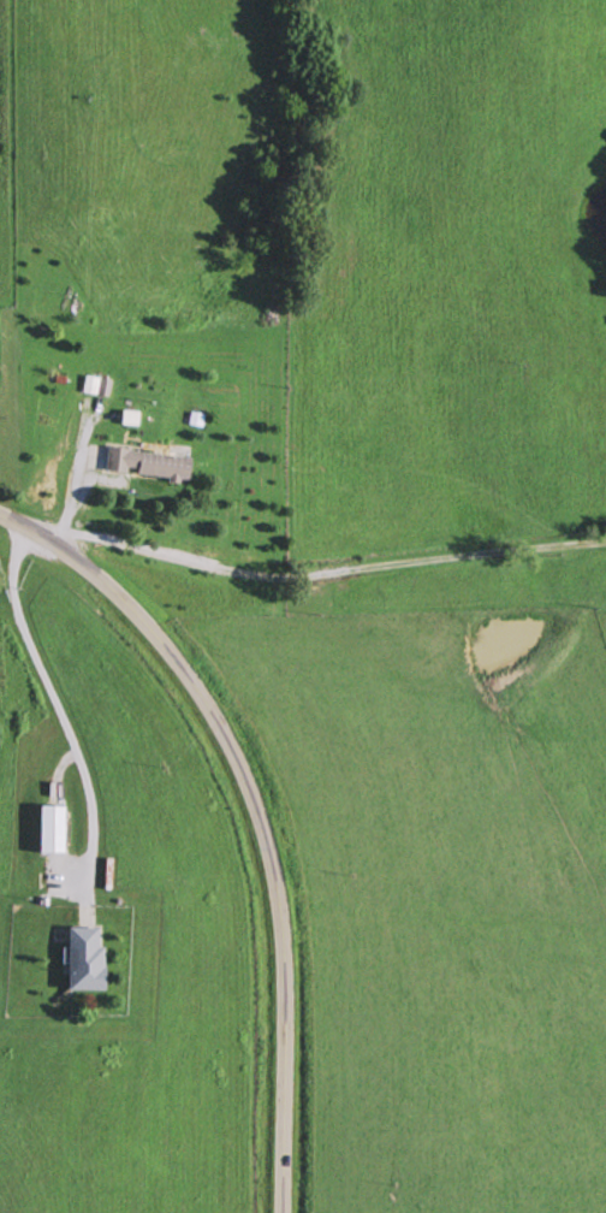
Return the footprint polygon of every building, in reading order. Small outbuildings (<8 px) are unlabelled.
[(106,397),(109,379),(80,376),(78,393),(106,397)] [(105,444),(101,468),(182,482),(186,458),(105,444)] [(69,805),(45,805),(45,851),(69,851),(69,805)] [(111,989),(111,944),(102,944),(102,926),(73,926),(73,989),(111,989)]
